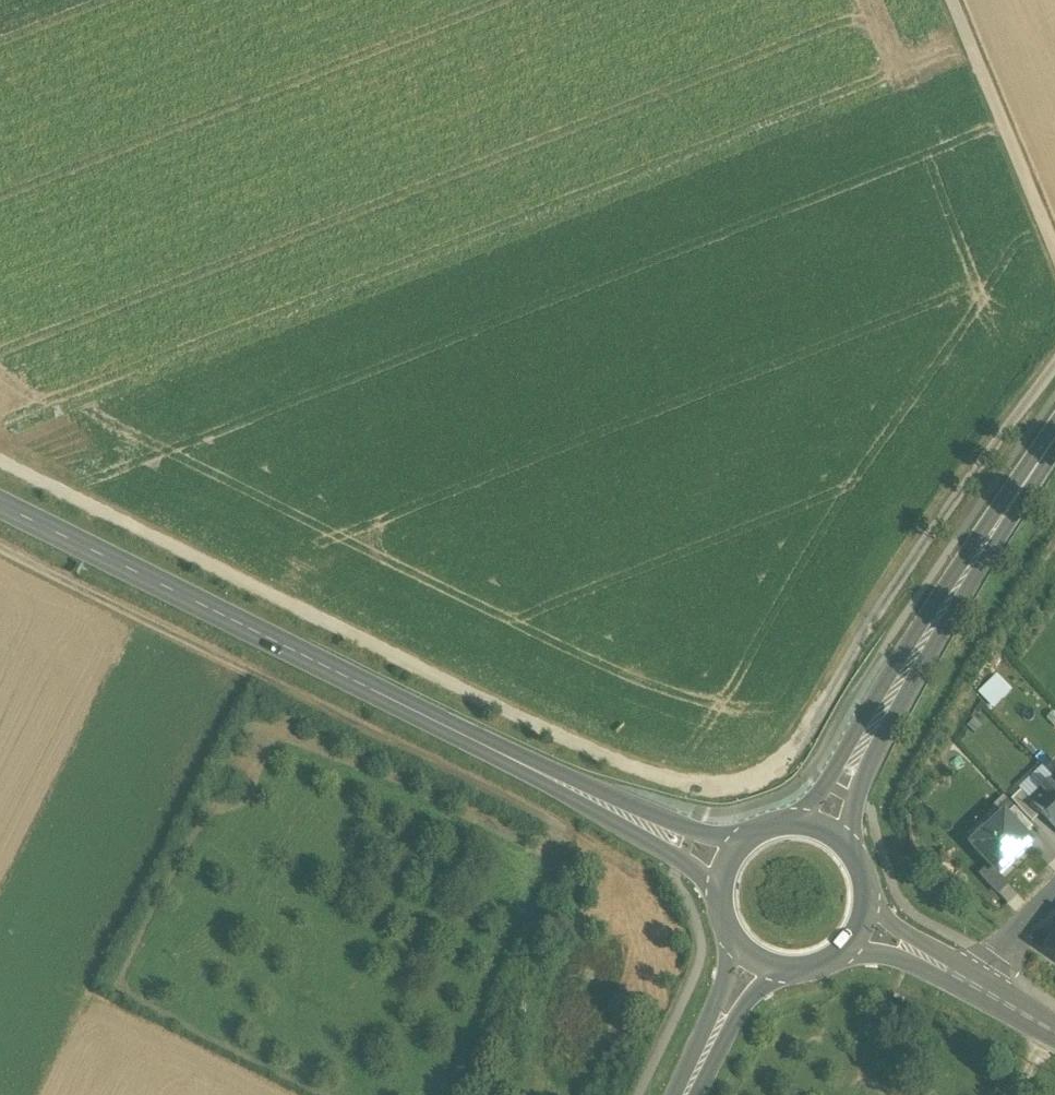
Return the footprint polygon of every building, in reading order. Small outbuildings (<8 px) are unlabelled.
[(1032,802),(1054,827),(1054,780),(1032,802)] [(1014,809),(1004,819),(1023,838),(1033,828),(1014,809)] [(973,849),(1001,877),(1032,847),(1023,838),(1004,819),(973,849)] [(1044,953),(1054,962),(1054,938),(1044,953)]
